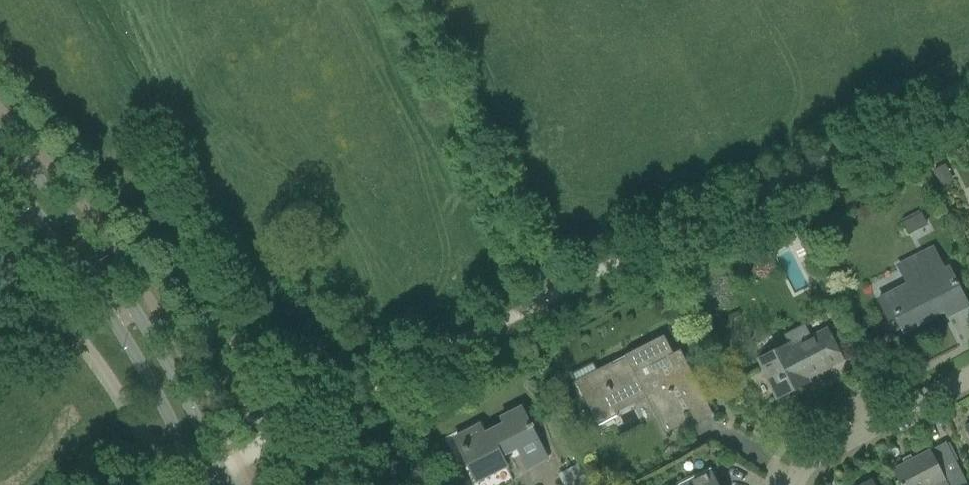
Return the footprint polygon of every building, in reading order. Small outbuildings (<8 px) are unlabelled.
[(945,164),(934,170),(942,186),(953,180),(945,164)] [(927,224),(921,212),(901,222),(907,234),(927,224)] [(879,299),(880,301),(889,319),(896,315),(904,331),(927,320),(925,316),(943,307),(948,316),(968,306),(948,267),(943,270),(932,248),(898,265),(908,284),(879,299)] [(713,285),(694,292),(698,303),(717,296),(713,285)] [(788,344),(758,359),(766,375),(764,376),(767,382),(777,399),(808,382),(805,375),(824,365),(826,369),(842,360),(833,343),(826,329),(811,337),(804,324),(783,335),(788,344)] [(571,373),(575,381),(594,419),(644,393),(665,434),(711,411),(686,361),(679,365),(664,335),(624,355),(625,356),(597,370),(593,362),(571,373)] [(480,428),(455,440),(466,460),(475,478),(491,470),(493,474),(495,473),(497,472),(509,466),(507,461),(502,453),(517,446),(521,454),(540,444),(531,426),(521,407),(501,417),(504,423),(483,434),(480,428)] [(901,484),(964,484),(968,483),(946,441),(892,468),(901,484)] [(711,469),(683,483),(682,481),(674,484),(719,484),(711,469)]
